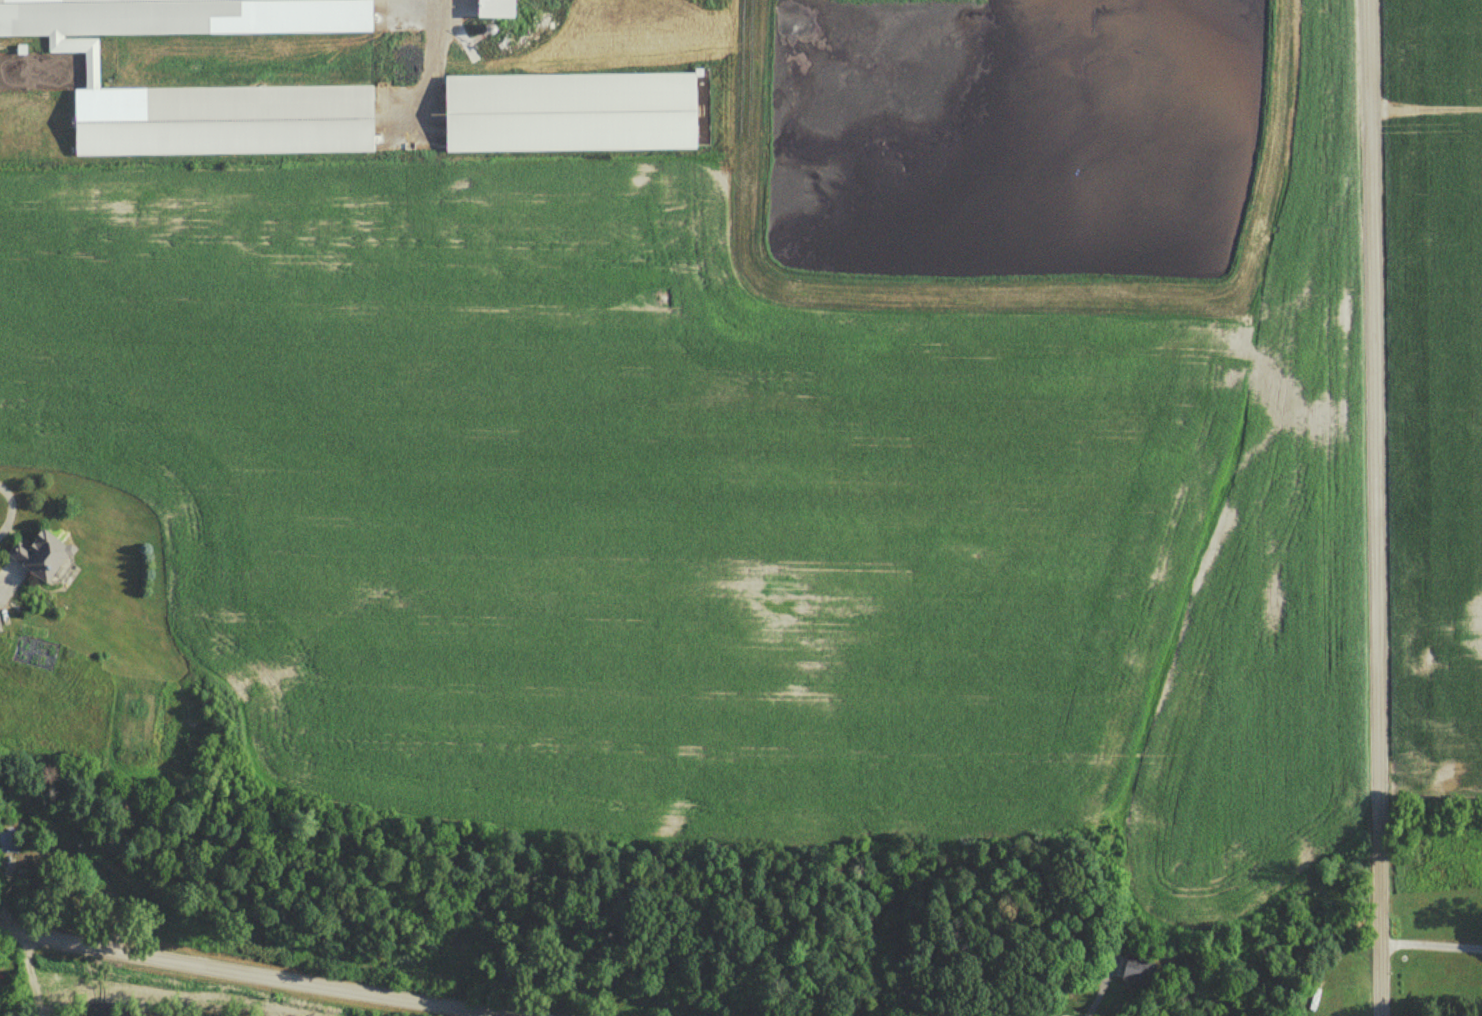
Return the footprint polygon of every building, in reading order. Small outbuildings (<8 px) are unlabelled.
[(371,31),(0,35),(0,0),(371,0),(371,31)] [(474,15),(474,0),(514,0),(514,14),(474,15)] [(442,151),(442,75),(692,72),(693,148),(442,151)] [(73,155),(72,88),(371,85),(371,152),(73,155)] [(45,584),(70,549),(40,526),(25,546),(16,539),(5,555),(45,584)] [(15,633),(15,608),(2,609),(2,633),(15,633)] [(0,829),(0,853),(17,853),(17,829),(0,829)] [(1119,979),(1146,988),(1154,965),(1126,956),(1119,979)]
